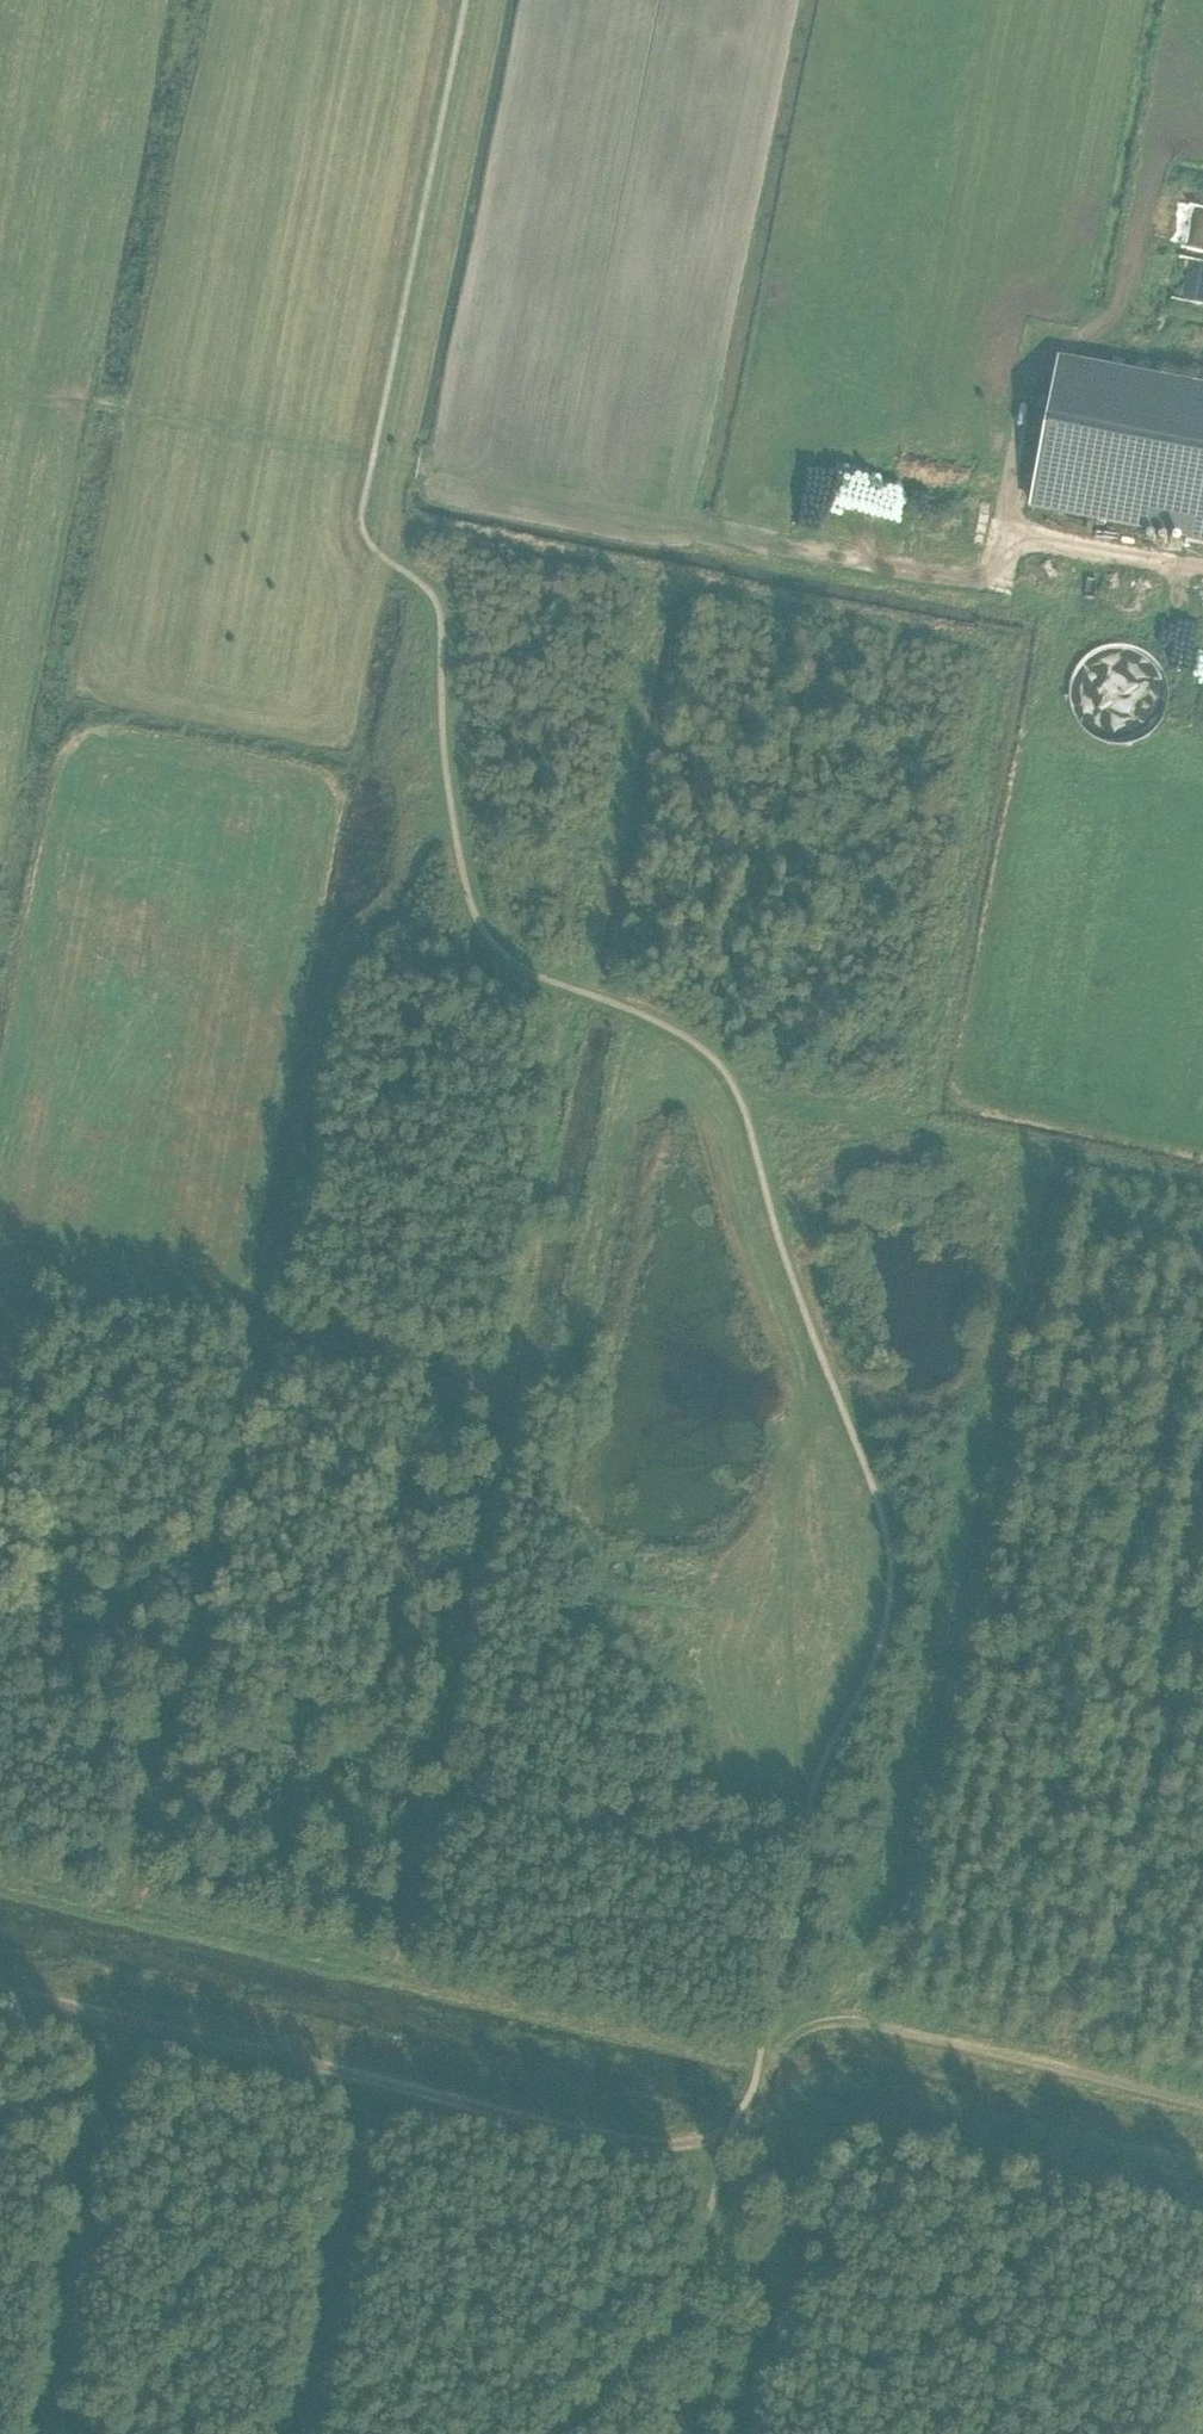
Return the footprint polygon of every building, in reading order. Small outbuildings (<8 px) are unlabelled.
[(1033,490),(1202,523),(1202,382),(1059,354),(1033,490)]
